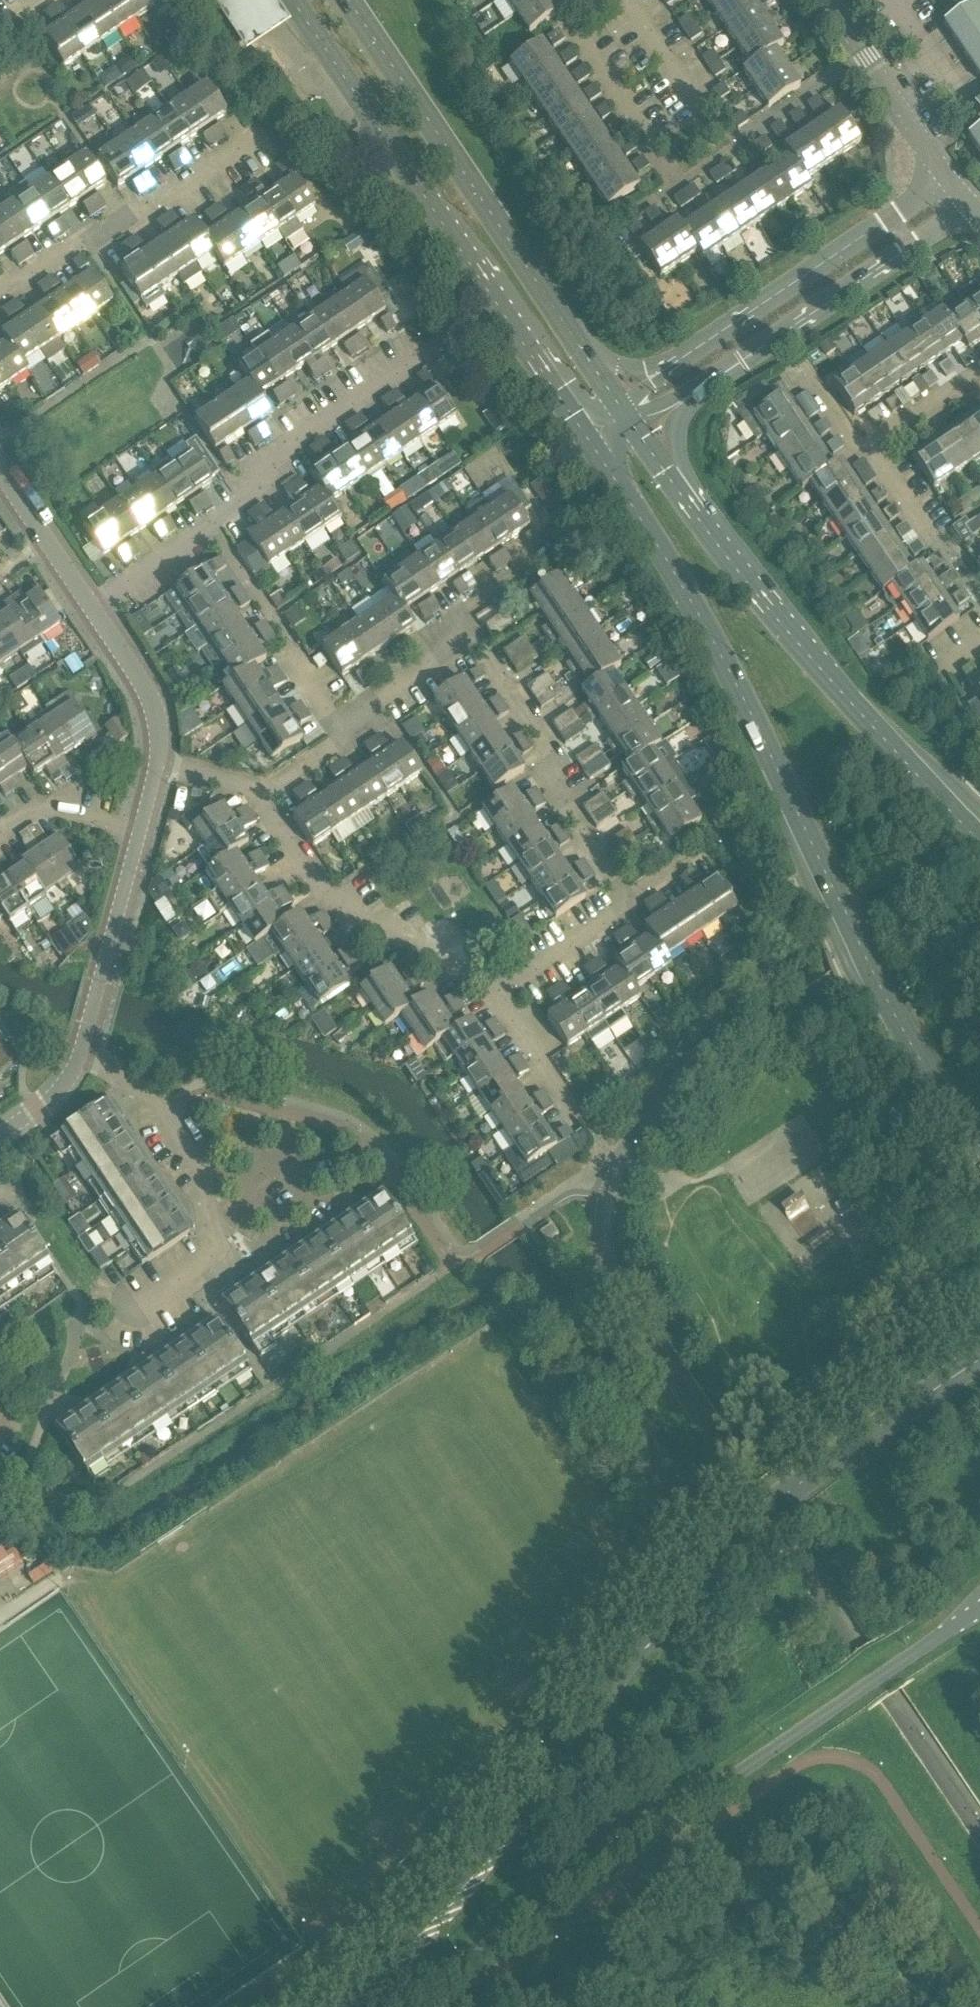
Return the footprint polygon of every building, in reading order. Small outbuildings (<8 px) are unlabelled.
[(117,31),(135,19),(122,0),(100,0),(97,2),(117,31)] [(135,19),(154,7),(149,0),(122,0),(135,19)] [(245,54),(289,24),(272,0),(209,0),(245,54)] [(539,0),(505,0),(516,16),(539,0)] [(516,16),(528,35),(560,13),(551,0),(539,0),(516,16)] [(732,0),(705,0),(714,13),(732,0)] [(758,9),(752,0),(732,0),(714,13),(726,31),(758,9)] [(943,24),(979,79),(979,0),(943,24)] [(117,31),(97,2),(79,14),(100,44),(117,31)] [(51,10),(58,20),(65,15),(59,5),(51,10)] [(738,49),(770,27),(758,9),(726,31),(738,49)] [(58,20),(51,10),(43,15),(50,25),(58,20)] [(62,26),(82,56),(100,44),(79,14),(62,26)] [(684,32),(693,26),(687,16),(677,23),(684,32)] [(82,56),(62,26),(43,38),(63,68),(82,56)] [(693,26),(684,32),(690,42),(700,35),(693,26)] [(738,49),(750,66),(750,67),(774,51),(782,46),(770,27),(738,49)] [(563,41),(557,32),(547,39),(553,48),(563,41)] [(521,83),(553,61),(541,43),(509,65),(521,83)] [(570,51),(560,58),(566,67),(576,60),(570,51)] [(755,91),(787,69),(774,51),(750,67),(750,66),(742,71),(755,91)] [(266,61),(260,52),(251,57),(258,66),(266,61)] [(708,68),(718,62),(711,52),(701,59),(708,68)] [(162,60),(153,67),(162,78),(171,72),(162,60)] [(533,101),(565,79),(553,61),(521,83),(533,101)] [(718,62),(708,68),(714,78),(724,71),(718,62)] [(581,68),(571,75),(577,84),(587,77),(581,68)] [(787,69),(755,91),(767,109),(799,87),(787,69)] [(104,79),(99,71),(94,75),(99,82),(104,79)] [(143,72),(130,81),(137,91),(150,83),(143,72)] [(546,119),(578,97),(565,79),(533,101),(546,119)] [(125,85),(114,92),(120,102),(131,94),(125,85)] [(722,85),(720,86),(712,92),(718,101),(728,94),(722,85)] [(188,98),(219,144),(227,139),(216,123),(227,115),(207,86),(188,98)] [(593,86),(583,92),(589,102),(599,95),(593,86)] [(558,137),(590,115),(578,97),(546,119),(558,137)] [(219,144),(188,98),(170,110),(190,140),(200,133),(211,149),(219,144)] [(823,108),(816,98),(807,104),(813,114),(823,108)] [(605,104),(595,110),(601,120),(611,113),(605,104)] [(152,122),(183,168),(191,163),(180,147),(190,140),(170,110),(152,122)] [(805,120),(798,110),(789,116),(795,126),(805,120)] [(820,123),(842,155),(860,143),(838,111),(820,123)] [(80,112),(70,119),(78,130),(88,123),(80,112)] [(731,120),(737,129),(747,122),(741,113),(731,120)] [(570,155),(602,133),(590,115),(558,137),(570,155)] [(617,121),(607,128),(613,137),(623,131),(617,121)] [(976,124),(979,129),(967,138),(979,157),(979,121),(976,124)] [(183,168),(152,122),(134,134),(154,164),(164,157),(175,173),(183,168)] [(786,133),(779,123),(770,129),(777,139),(786,133)] [(802,135),(824,167),(842,155),(820,123),(802,135)] [(582,173),(614,151),(602,133),(570,155),(582,173)] [(154,164),(134,134),(116,146),(147,192),(155,187),(144,171),(154,164)] [(824,167),(802,135),(783,148),(788,156),(805,180),(806,179),(824,167)] [(754,144),(761,154),(771,148),(764,138),(754,144)] [(629,139),(619,146),(626,155),(635,149),(629,139)] [(761,154),(754,144),(745,151),(752,161),(761,154)] [(147,192),(116,146),(98,159),(118,189),(128,181),(139,197),(147,192)] [(595,191),(627,169),(614,151),(582,173),(595,191)] [(67,167),(97,213),(105,208),(94,192),(105,184),(85,155),(67,167)] [(771,168),(793,200),(811,187),(806,179),(805,180),(788,156),(771,168)] [(641,157),(631,164),(638,173),(648,167),(641,157)] [(275,167),(281,177),(290,172),(283,162),(275,167)] [(719,168),(725,178),(735,172),(728,162),(719,168)] [(49,179),(69,209),(79,202),(89,218),(97,213),(67,167),(49,179)] [(725,178),(719,168),(709,175),(716,185),(725,178)] [(753,180),(775,212),(793,200),(771,168),(753,180)] [(627,169),(595,191),(607,209),(639,188),(627,169)] [(275,190),(295,220),(314,207),(294,177),(275,190)] [(69,209),(49,179),(31,191),(61,237),(69,232),(59,216),(69,209)] [(735,192),(756,224),(775,212),(753,180),(735,192)] [(247,186),(254,196),(261,191),(255,181),(247,186)] [(334,181),(326,185),(334,199),(342,194),(334,181)] [(31,191),(25,183),(7,195),(13,203),(33,233),(43,226),(53,242),(61,237),(31,191)] [(254,196),(247,186),(239,191),(246,202),(254,196)] [(683,193),(689,202),(699,196),(692,186),(683,193)] [(295,220),(275,190),(257,202),(278,232),(295,220)] [(717,204),(738,236),(756,224),(735,192),(717,204)] [(689,202),(683,193),(673,199),(680,209),(689,202)] [(240,214),(260,244),(278,232),(257,202),(240,214)] [(13,203),(0,212),(0,223),(26,261),(33,256),(23,240),(33,233),(13,203)] [(698,217),(720,249),(738,236),(717,204),(698,217)] [(211,210),(218,221),(226,215),(219,205),(211,210)] [(653,208),(644,214),(651,224),(660,218),(653,208)] [(218,221),(211,210),(203,216),(210,226),(218,221)] [(164,218),(171,228),(178,223),(172,213),(164,218)] [(260,244),(240,214),(222,226),(242,256),(260,244)] [(720,249),(698,217),(681,228),(697,252),(696,253),(702,261),(720,249)] [(171,228),(164,218),(156,223),(163,234),(171,228)] [(625,227),(632,236),(641,230),(634,220),(625,227)] [(656,233),(678,265),(696,253),(697,252),(681,228),(675,220),(656,233)] [(174,234),(195,264),(212,252),(213,252),(204,238),(193,222),(177,232),(174,234)] [(0,223),(0,255),(7,250),(18,266),(26,261),(0,223)] [(242,256),(222,226),(204,238),(213,252),(212,252),(223,268),(242,256)] [(174,234),(171,228),(163,234),(167,239),(157,246),(177,276),(183,286),(201,274),(195,264),(174,234)] [(678,265),(656,233),(638,246),(660,278),(678,265)] [(128,242),(135,252),(143,247),(136,237),(128,242)] [(135,252),(128,242),(120,248),(127,258),(135,252)] [(139,258),(159,288),(177,276),(157,246),(139,258)] [(127,282),(120,286),(133,306),(140,301),(146,310),(165,297),(159,288),(139,258),(120,271),(127,282)] [(73,264),(80,274),(87,269),(80,259),(73,264)] [(346,295),(366,325),(376,318),(386,334),(395,328),(377,300),(387,294),(368,266),(340,284),(346,294),(346,295)] [(272,274),(277,282),(282,279),(277,272),(272,274)] [(74,287),(94,317),(112,304),(92,274),(74,287)] [(45,283),(52,293),(60,288),(53,277),(45,283)] [(52,293),(45,283),(37,288),(44,298),(52,293)] [(414,283),(396,295),(414,321),(432,309),(414,283)] [(975,284),(957,297),(964,308),(965,307),(979,329),(979,292),(975,284)] [(94,317),(74,287),(56,299),(76,329),(94,317)] [(328,307),(358,353),(366,348),(356,332),(366,325),(346,295),(328,307)] [(271,303),(268,298),(262,303),(265,307),(271,303)] [(76,329),(56,299),(38,311),(58,341),(76,329)] [(9,307),(16,317),(24,312),(17,302),(9,307)] [(16,317),(9,307),(1,312),(8,322),(16,317)] [(310,319),(330,349),(340,342),(351,358),(358,353),(328,307),(310,319)] [(979,343),(979,329),(965,307),(964,308),(947,319),(946,320),(963,343),(962,343),(968,351),(979,343)] [(245,313),(250,319),(254,317),(249,310),(245,313)] [(58,341),(38,311),(20,323),(40,353),(46,363),(64,351),(58,341)] [(944,356),(962,343),(963,343),(946,320),(947,319),(941,311),(923,324),(944,356)] [(20,323),(16,317),(8,322),(12,328),(2,335),(7,343),(22,365),(40,353),(20,323)] [(211,318),(206,321),(211,327),(215,324),(211,318)] [(233,319),(214,332),(217,336),(221,343),(240,330),(233,319)] [(292,331),(323,377),(331,372),(320,356),(330,349),(310,319),(292,331)] [(898,326),(905,336),(926,368),(944,356),(923,324),(905,336),(898,325),(898,326)] [(926,368),(905,336),(898,326),(897,326),(881,337),(880,337),(887,348),(908,380),(926,368)] [(274,343),(294,373),(305,366),(315,382),(323,377),(292,331),(274,343)] [(267,332),(249,344),(257,355),(287,401),(295,395),(284,380),(294,373),(274,343),(267,332)] [(887,348),(880,337),(880,338),(887,348),(869,360),(890,392),(908,380),(887,348)] [(834,351),(828,342),(818,349),(824,358),(834,351)] [(7,343),(0,348),(0,372),(9,385),(27,373),(22,365),(7,343)] [(454,350),(444,356),(457,374),(467,368),(454,350)] [(90,353),(81,359),(89,371),(98,365),(90,353)] [(959,359),(966,369),(975,363),(969,353),(959,359)] [(287,401),(257,355),(238,368),(249,384),(250,384),(258,397),(259,397),(269,390),(279,406),(287,401)] [(890,392),(869,360),(851,372),(872,404),(890,392)] [(939,368),(946,378),(955,372),(948,362),(939,368)] [(457,374),(445,382),(453,394),(475,380),(467,368),(457,374)] [(0,372),(0,391),(9,385),(0,372)] [(416,401),(436,430),(455,418),(435,388),(424,372),(415,378),(426,394),(416,401)] [(872,404),(851,372),(833,385),(854,416),(872,404)] [(921,380),(928,390),(937,384),(930,374),(921,380)] [(232,396),(262,442),(270,436),(259,421),(270,413),(259,397),(258,397),(250,384),(249,384),(232,396)] [(903,392),(910,402),(919,396),(912,386),(903,392)] [(387,397),(394,407),(402,402),(395,391),(387,397)] [(764,436),(764,435),(796,414),(784,395),(775,401),(769,392),(737,414),(755,442),(764,436)] [(802,410),(812,404),(806,394),(796,401),(802,410)] [(214,408),(234,438),(244,431),(255,447),(262,442),(232,396),(214,408)] [(394,407),(387,397),(380,402),(386,412),(394,407)] [(885,404),(892,414),(901,408),(894,398),(885,404)] [(398,413),(418,442),(436,430),(416,401),(398,413)] [(812,404),(802,410),(809,420),(819,413),(812,404)] [(234,438),(214,408),(195,421),(215,450),(226,466),(234,461),(224,445),(234,438)] [(867,416),(874,426),(883,420),(876,410),(867,416)] [(979,440),(979,411),(966,420),(979,440)] [(380,425),(400,455),(418,442),(398,413),(380,425)] [(764,435),(764,436),(776,453),(808,432),(796,414),(764,435)] [(351,421),(358,431),(366,426),(359,416),(351,421)] [(970,464),(979,457),(979,440),(966,420),(949,432),(970,464)] [(358,431),(351,421),(344,426),(351,436),(358,431)] [(821,437),(831,431),(824,421),(814,428),(821,437)] [(362,437),(382,467),(400,455),(380,425),(362,437)] [(808,432),(776,453),(788,471),(820,450),(808,432)] [(970,464),(949,432),(930,444),(952,476),(970,464)] [(382,467),(362,437),(344,449),(364,479),(382,467)] [(833,455),(843,449),(836,439),(826,446),(833,455)] [(316,445),(323,455),(331,450),(324,440),(316,445)] [(952,476),(930,444),(912,457),(933,489),(952,476)] [(323,455),(316,445),(308,450),(315,461),(323,455)] [(200,448),(173,465),(203,511),(211,506),(200,490),(211,482),(209,480),(217,475),(200,448)] [(327,461),(346,491),(364,479),(344,449),(327,461)] [(820,450),(788,471),(801,490),(809,485),(809,484),(833,468),(832,468),(820,450)] [(168,458),(149,470),(155,477),(175,507),(185,500),(195,516),(203,511),(173,465),(168,458)] [(346,491),(327,461),(308,474),(319,490),(320,490),(329,503),(334,499),(346,491)] [(441,461),(434,466),(441,476),(448,471),(441,461)] [(858,477),(868,470),(862,461),(852,468),(858,477)] [(821,502),(853,481),(840,462),(832,468),(833,468),(809,484),(809,485),(819,499),(821,502)] [(868,470),(858,477),(865,487),(875,480),(868,470)] [(424,473),(416,478),(423,488),(431,483),(424,473)] [(175,507),(155,477),(137,489),(167,535),(175,530),(165,514),(175,507)] [(291,486),(298,496),(306,491),(299,481),(291,486)] [(445,481),(434,489),(440,498),(451,491),(445,481)] [(853,481),(821,502),(833,520),(865,499),(853,481)] [(405,485),(398,490),(405,500),(412,496),(405,485)] [(298,496),(291,486),(283,491),(290,501),(298,496)] [(490,510),(510,540),(520,533),(531,549),(539,543),(520,514),(529,508),(515,488),(505,495),(507,498),(490,510)] [(167,535),(137,489),(119,501),(139,531),(149,524),(160,540),(167,535)] [(887,498),(881,489),(871,495),(877,505),(887,498)] [(302,502),(322,532),(340,519),(329,503),(320,490),(319,490),(302,502)] [(973,507),(979,503),(979,498),(975,491),(966,497),(973,507)] [(427,494),(417,500),(424,510),(433,503),(427,494)] [(553,495),(543,502),(552,515),(562,507),(553,495)] [(973,507),(966,497),(956,504),(963,514),(973,507)] [(865,499),(833,520),(845,538),(877,517),(865,499)] [(510,540),(490,510),(483,500),(465,512),(472,522),(503,568),(511,562),(500,546),(510,540)] [(139,531),(119,501),(101,513),(132,559),(140,554),(129,538),(139,531)] [(284,514),(304,544),(322,532),(302,502),(284,514)] [(255,510),(262,520),(270,515),(263,505),(255,510)] [(889,522),(899,516),(893,507),(883,513),(889,522)] [(262,520),(255,510),(247,515),(254,526),(262,520)] [(405,510),(392,519),(403,536),(417,527),(405,510)] [(132,559),(101,513),(82,526),(102,556),(113,548),(124,564),(132,559)] [(304,544),(284,514),(266,526),(286,556),(304,544)] [(877,517),(845,538),(857,556),(889,535),(877,517)] [(257,532),(247,539),(250,542),(267,568),(286,556),(266,526),(262,520),(254,526),(257,532)] [(974,520),(965,527),(972,537),(979,531),(979,529),(974,520)] [(454,534),(474,564),(484,557),(495,573),(503,568),(472,522),(454,534)] [(901,540),(911,534),(905,524),(895,531),(901,540)] [(474,564),(454,534),(436,546),(467,592),(475,586),(464,570),(474,564)] [(869,574),(901,553),(889,535),(857,556),(869,574)] [(923,552),(918,544),(917,542),(907,549),(913,558),(923,552)] [(250,543),(237,552),(256,580),(269,571),(267,568),(250,543)] [(418,558),(438,588),(448,581),(459,597),(467,592),(436,546),(418,558)] [(901,553),(869,574),(881,592),(914,571),(913,571),(901,553)] [(934,570),(943,564),(937,554),(927,561),(934,570)] [(213,563),(210,565),(216,574),(226,567),(220,558),(213,563)] [(438,588),(418,558),(400,570),(431,616),(439,611),(428,595),(438,588)] [(335,560),(321,570),(327,577),(341,568),(335,560)] [(164,596),(177,614),(216,588),(211,579),(215,576),(215,574),(210,565),(164,596)] [(891,607),(894,610),(902,605),(933,583),(922,566),(913,571),(914,571),(881,592),(885,597),(885,599),(885,602),(887,604),(889,606),(891,607)] [(431,616),(400,570),(382,583),(393,599),(402,612),(403,612),(413,605),(423,621),(431,616)] [(946,588),(956,582),(949,572),(939,579),(946,588)] [(542,614),(571,594),(559,576),(522,601),(527,609),(535,604),(542,614)] [(914,622),(945,601),(933,583),(902,605),(902,606),(914,622)] [(234,602),(244,595),(239,587),(229,594),(234,602)] [(199,626),(228,606),(216,588),(177,614),(189,632),(199,626)] [(958,606),(968,600),(961,590),(951,597),(958,606)] [(13,599),(44,644),(47,643),(43,637),(61,625),(39,593),(27,601),(22,593),(13,599)] [(571,594),(542,614),(548,625),(541,630),(546,637),(583,612),(571,594)] [(244,595),(234,602),(239,610),(250,603),(244,595)] [(0,619),(0,623),(20,652),(24,658),(44,644),(13,599),(4,605),(10,613),(0,619)] [(375,611),(406,657),(414,651),(403,636),(414,628),(403,612),(402,612),(393,599),(375,611)] [(945,601),(914,622),(927,642),(959,621),(945,601)] [(228,606),(199,626),(211,644),(241,624),(234,614),(239,610),(234,602),(228,606)] [(306,620),(297,606),(283,615),(292,629),(306,620)] [(406,657),(375,611),(357,623),(378,653),(388,646),(398,662),(406,657)] [(485,626),(492,637),(513,622),(506,612),(485,626)] [(583,612),(546,637),(552,645),(559,640),(566,650),(595,630),(583,612)] [(4,672),(7,670),(3,664),(20,652),(0,623),(0,666),(4,672)] [(258,638),(269,631),(263,623),(253,630),(258,638)] [(340,636),(371,681),(378,676),(368,660),(378,653),(357,623),(340,636)] [(253,641),(241,624),(211,644),(200,651),(212,669),(223,661),(253,641)] [(595,630),(566,650),(573,660),(565,665),(570,673),(607,648),(595,630)] [(269,631),(258,638),(264,645),(274,639),(269,631)] [(371,681),(340,636),(321,648),(341,678),(352,670),(363,686),(371,681)] [(655,636),(644,643),(647,648),(658,640),(655,636)] [(509,662),(530,648),(523,638),(502,652),(509,662)] [(253,641),(223,661),(235,679),(252,668),(265,659),(253,641)] [(878,642),(873,645),(876,650),(882,646),(878,642)] [(655,645),(642,654),(650,664),(662,655),(655,645)] [(530,648),(509,662),(516,673),(537,659),(530,648)] [(607,648),(570,673),(576,681),(583,676),(590,686),(611,672),(612,672),(620,667),(607,648)] [(75,654),(64,662),(73,676),(84,669),(75,654)] [(312,661),(318,669),(326,664),(320,655),(312,661)] [(891,667),(895,664),(891,658),(886,661),(891,667)] [(971,665),(961,671),(979,698),(967,706),(979,725),(979,679),(971,665)] [(270,682),(281,675),(275,667),(265,674),(270,682)] [(235,679),(222,687),(235,706),(265,686),(270,682),(265,674),(259,678),(253,668),(252,668),(235,679)] [(478,669),(468,676),(474,685),(484,678),(478,669)] [(624,690),(612,672),(611,672),(590,686),(581,691),(589,702),(581,707),(586,715),(624,690)] [(533,698),(554,684),(547,673),(526,688),(533,698)] [(281,675),(270,682),(276,690),(286,683),(281,675)] [(445,719),(475,699),(463,680),(433,700),(445,719)] [(235,706),(247,724),(277,704),(271,696),(275,694),(276,690),(270,682),(235,706)] [(554,684),(533,698),(540,709),(561,694),(554,684)] [(46,709),(74,750),(85,743),(96,759),(105,753),(98,742),(73,706),(72,696),(66,690),(45,704),(48,708),(46,709)] [(624,690),(586,715),(592,723),(599,718),(606,728),(636,708),(624,690)] [(18,696),(10,701),(15,708),(23,703),(18,696)] [(493,713),(503,706),(498,698),(488,705),(493,713)] [(475,699),(445,719),(457,737),(487,717),(475,699)] [(294,718),(305,711),(299,703),(289,710),(294,718)] [(259,742),(289,722),(277,704),(247,724),(259,742)] [(503,706),(493,713),(498,721),(508,714),(503,706)] [(611,751),(648,726),(636,708),(606,728),(613,738),(605,743),(611,751)] [(28,726),(63,777),(71,772),(62,758),(74,750),(46,709),(26,722),(28,726)] [(558,734),(579,720),(572,710),(551,724),(558,734)] [(305,711),(294,718),(300,726),(310,719),(305,711)] [(487,717),(457,737),(469,755),(499,735),(487,717)] [(579,720),(558,734),(565,745),(586,731),(579,720)] [(409,721),(402,726),(411,740),(419,735),(409,721)] [(289,722),(259,742),(272,760),(301,740),(289,722)] [(63,777),(28,726),(25,728),(29,734),(12,746),(29,770),(28,770),(33,778),(45,770),(54,784),(63,777)] [(648,726),(611,751),(616,759),(623,754),(630,763),(630,764),(652,750),(660,744),(648,726)] [(110,735),(117,745),(129,737),(122,727),(110,735)] [(517,749),(527,742),(522,734),(512,741),(517,749)] [(481,773),(511,753),(499,735),(469,755),(481,773)] [(372,741),(379,751),(387,746),(380,736),(372,741)] [(712,737),(704,744),(707,749),(711,749),(718,744),(712,737)] [(13,791),(22,785),(17,777),(28,770),(29,770),(12,746),(7,738),(0,743),(0,772),(13,791)] [(379,751),(372,741),(364,747),(371,757),(379,751)] [(527,742),(517,749),(522,756),(532,750),(527,742)] [(629,780),(621,785),(627,793),(664,768),(674,761),(675,760),(663,742),(660,744),(652,750),(630,764),(630,763),(622,769),(629,780)] [(383,757),(403,787),(422,774),(402,745),(383,757)] [(582,770),(603,756),(596,745),(575,760),(582,770)] [(379,751),(371,757),(375,762),(365,769),(385,799),(403,787),(383,757),(379,751)] [(511,753),(481,773),(494,791),(524,771),(511,753)] [(436,756),(426,763),(435,776),(445,770),(436,756)] [(603,756),(582,770),(589,781),(610,766),(603,756)] [(336,765),(343,775),(351,770),(344,760),(336,765)] [(674,761),(664,768),(627,793),(632,801),(639,796),(646,806),(686,779),(674,761)] [(343,775),(336,765),(328,771),(335,781),(343,775)] [(385,799),(365,769),(347,781),(367,811),(385,799)] [(0,772),(0,790),(5,797),(13,791),(0,772)] [(686,779),(646,806),(653,816),(645,821),(651,829),(688,803),(698,797),(686,779)] [(367,811),(347,781),(329,793),(349,823),(367,811)] [(301,789),(307,800),(315,794),(308,784),(301,789)] [(176,785),(173,795),(183,797),(185,787),(176,785)] [(307,800),(301,789),(293,795),(299,805),(307,800)] [(494,829),(524,809),(511,790),(482,810),(494,829)] [(530,805),(540,798),(535,790),(524,797),(530,805)] [(311,805),(332,835),(349,823),(329,793),(311,805)] [(589,818),(610,804),(603,793),(582,807),(589,818)] [(540,798),(530,805),(535,813),(545,806),(540,798)] [(688,803),(651,829),(656,836),(664,831),(671,842),(701,822),(688,803)] [(205,847),(235,826),(222,808),(214,813),(207,804),(184,819),(192,830),(193,830),(205,847)] [(610,804),(589,818),(596,828),(617,814),(610,804)] [(332,835),(311,805),(293,818),(313,848),(332,835)] [(241,822),(251,815),(246,808),(235,815),(241,822)] [(524,809),(494,829),(506,847),(536,827),(524,809)] [(251,815),(241,822),(246,830),(256,823),(251,815)] [(235,854),(248,845),(240,834),(246,830),(241,822),(235,826),(205,847),(198,852),(209,869),(210,870),(234,853),(235,854)] [(27,831),(32,839),(39,834),(34,826),(27,831)] [(554,841),(564,834),(559,826),(549,833),(554,841)] [(536,827),(506,847),(518,865),(548,845),(536,827)] [(454,828),(447,833),(452,839),(459,835),(454,828)] [(613,854),(634,840),(627,829),(606,843),(613,854)] [(40,851),(32,839),(27,831),(19,836),(24,843),(23,844),(32,856),(21,864),(24,868),(25,867),(43,895),(44,894),(58,885),(62,891),(66,889),(40,851)] [(39,834),(32,839),(40,851),(66,889),(70,886),(66,880),(80,870),(59,838),(50,844),(41,832),(39,834)] [(564,834),(554,841),(559,848),(569,842),(564,834)] [(531,882),(560,862),(548,845),(518,865),(531,882)] [(252,867),(262,860),(257,852),(247,859),(252,867)] [(209,869),(204,873),(217,891),(246,871),(252,867),(247,859),(246,858),(240,862),(235,854),(234,853),(210,870),(209,869)] [(262,860),(252,867),(258,875),(268,868),(262,860)] [(543,900),(573,880),(560,862),(531,882),(543,900)] [(578,876),(588,870),(583,862),(573,869),(578,876)] [(6,879),(32,917),(36,915),(32,909),(47,899),(44,894),(43,895),(25,867),(24,868),(6,879)] [(258,875),(252,867),(217,891),(207,898),(220,915),(229,909),(259,889),(252,879),(258,875)] [(2,914),(9,924),(24,914),(28,920),(32,917),(6,879),(0,870),(0,910),(2,914)] [(588,870),(578,876),(584,884),(594,877),(588,870)] [(688,875),(694,885),(702,880),(695,870),(688,875)] [(694,885),(688,875),(680,881),(687,891),(694,885)] [(573,880),(543,900),(542,900),(555,919),(585,899),(578,888),(584,884),(578,876),(573,880)] [(159,877),(150,883),(147,892),(157,905),(172,895),(159,877)] [(702,880),(694,885),(718,921),(737,908),(717,879),(707,885),(703,879),(702,880)] [(718,921),(694,885),(687,891),(685,892),(688,898),(680,903),(700,933),(718,921)] [(276,903),(286,896),(281,888),(271,895),(276,903)] [(259,889),(229,909),(241,927),(271,907),(259,889)] [(652,899),(659,910),(666,904),(660,894),(652,899)] [(286,896),(276,903),(282,911),(292,904),(286,896)] [(659,910),(652,899),(644,905),(651,915),(659,910)] [(512,902),(501,909),(509,922),(520,915),(512,902)] [(662,915),(683,945),(700,933),(680,903),(662,915)] [(271,907),(241,927),(253,946),(262,940),(270,934),(283,925),(282,924),(271,907)] [(774,930),(783,922),(773,910),(764,918),(774,930)] [(282,924),(283,925),(270,934),(262,940),(274,958),(282,952),(312,932),(307,924),(299,913),(282,924)] [(312,920),(306,924),(312,932),(317,928),(327,921),(322,913),(312,920)] [(82,914),(65,926),(67,928),(78,945),(86,937),(89,923),(82,914)] [(683,945),(662,915),(644,928),(650,936),(665,957),(683,945)] [(327,921),(317,928),(323,935),(333,929),(327,921)] [(184,922),(172,930),(180,942),(192,934),(184,922)] [(621,932),(628,942),(636,937),(629,927),(621,932)] [(67,928),(50,939),(62,957),(78,945),(67,928)] [(524,929),(517,934),(522,941),(529,937),(524,929)] [(294,970),(324,949),(312,932),(282,952),(294,970)] [(628,942),(621,932),(614,938),(620,948),(628,942)] [(632,948),(652,978),(671,965),(665,957),(650,936),(632,948)] [(44,942),(38,945),(43,952),(49,948),(44,942)] [(652,978),(632,948),(614,961),(619,969),(620,969),(634,990),(635,990),(652,978)] [(324,949),(294,970),(306,988),(336,967),(324,949)] [(341,964),(352,957),(346,949),(336,956),(341,964)] [(352,957),(341,964),(347,971),(357,964),(352,957)] [(591,965),(598,975),(606,970),(599,960),(591,965)] [(598,975),(591,965),(583,970),(590,980),(598,975)] [(348,986),(336,967),(306,988),(297,994),(310,1012),(348,986)] [(602,981),(622,1010),(640,998),(635,990),(634,990),(620,969),(619,969),(602,981)] [(710,969),(703,973),(706,979),(713,973),(710,969)] [(372,1009),(402,989),(389,971),(359,991),(372,1009)] [(407,985),(417,979),(412,971),(402,978),(407,985)] [(195,986),(186,973),(181,977),(190,990),(195,986)] [(417,979),(407,985),(413,993),(423,986),(417,979)] [(604,1023),(609,1031),(627,1018),(622,1010),(602,981),(584,993),(604,1023)] [(555,989),(562,999),(570,994),(563,984),(555,989)] [(401,990),(372,1009),(385,1028),(401,1017),(401,1016),(414,1007),(413,1007),(407,997),(413,993),(407,985),(401,990)] [(562,999),(555,989),(547,994),(554,1005),(562,999)] [(584,993),(566,1005),(586,1035),(591,1043),(609,1031),(604,1023),(584,993)] [(413,1034),(442,1014),(430,996),(413,1007),(414,1007),(401,1016),(401,1017),(413,1034)] [(448,1010),(458,1003),(453,996),(443,1003),(448,1010)] [(209,1002),(200,1000),(198,1011),(207,1013),(209,1002)] [(458,1003),(448,1010),(453,1018),(464,1011),(458,1003)] [(586,1035),(566,1005),(547,1018),(567,1047),(586,1035)] [(670,1006),(654,1017),(665,1034),(677,1016),(670,1006)] [(453,1018),(448,1010),(442,1014),(413,1034),(426,1053),(434,1047),(442,1042),(442,1041),(455,1032),(454,1032),(448,1022),(453,1018)] [(323,1012),(310,1021),(315,1029),(329,1021),(323,1012)] [(455,1032),(442,1041),(442,1042),(434,1047),(445,1065),(454,1059),(483,1039),(471,1020),(454,1032),(455,1032)] [(489,1035),(499,1028),(494,1021),(484,1028),(489,1035)] [(499,1028),(489,1035),(494,1043),(504,1036),(499,1028)] [(16,1065),(3,1046),(5,1044),(0,1036),(0,1076),(16,1065)] [(466,1077),(495,1057),(483,1039),(454,1059),(466,1077)] [(513,1071),(523,1064),(518,1056),(508,1063),(513,1071)] [(495,1057),(466,1077),(478,1095),(507,1075),(513,1071),(508,1063),(502,1067),(495,1057)] [(415,1060),(407,1066),(414,1076),(418,1083),(426,1077),(415,1060)] [(523,1064),(513,1071),(519,1079),(529,1072),(523,1064)] [(490,1113),(520,1093),(513,1083),(519,1079),(513,1071),(507,1075),(478,1095),(490,1113)] [(537,1107),(547,1100),(542,1092),(532,1099),(537,1107)] [(520,1093),(490,1113),(502,1131),(532,1111),(520,1093)] [(142,1266),(194,1230),(119,1119),(124,1115),(112,1098),(50,1140),(51,1142),(56,1138),(66,1154),(72,1151),(146,1261),(140,1264),(142,1266)] [(547,1100),(537,1107),(543,1115),(553,1108),(547,1100)] [(532,1111),(502,1131),(514,1149),(544,1129),(537,1119),(543,1115),(537,1107),(532,1111)] [(566,1128),(556,1135),(562,1143),(572,1137),(566,1128)] [(514,1149),(504,1155),(523,1184),(551,1165),(545,1155),(562,1143),(556,1135),(551,1139),(544,1129),(514,1149)] [(218,1296),(260,1358),(262,1357),(261,1356),(277,1346),(274,1341),(274,1340),(289,1330),(286,1325),(412,1240),(416,1246),(418,1245),(382,1192),(239,1289),(236,1284),(218,1296)] [(500,1192),(495,1196),(502,1206),(508,1202),(500,1192)] [(57,1275),(18,1217),(0,1229),(0,1305),(51,1270),(55,1276),(57,1275)] [(546,1242),(557,1234),(551,1224),(539,1232),(546,1242)] [(103,1253),(100,1247),(89,1254),(93,1260),(103,1253)] [(422,1265),(421,1271),(424,1276),(433,1271),(427,1262),(422,1265)] [(401,1292),(394,1282),(383,1290),(390,1300),(401,1292)] [(34,1314),(29,1307),(21,1312),(27,1320),(34,1314)] [(309,1328),(302,1317),(295,1322),(302,1333),(309,1328)] [(69,1410),(52,1422),(94,1484),(96,1483),(92,1478),(108,1467),(105,1462),(246,1366),(250,1372),(252,1371),(216,1318),(73,1415),(69,1410)] [(5,1323),(0,1326),(0,1332),(2,1335),(10,1330),(5,1323)] [(315,1352),(307,1340),(298,1347),(305,1358),(315,1352)] [(150,1460),(145,1453),(137,1458),(142,1466),(150,1460)]
